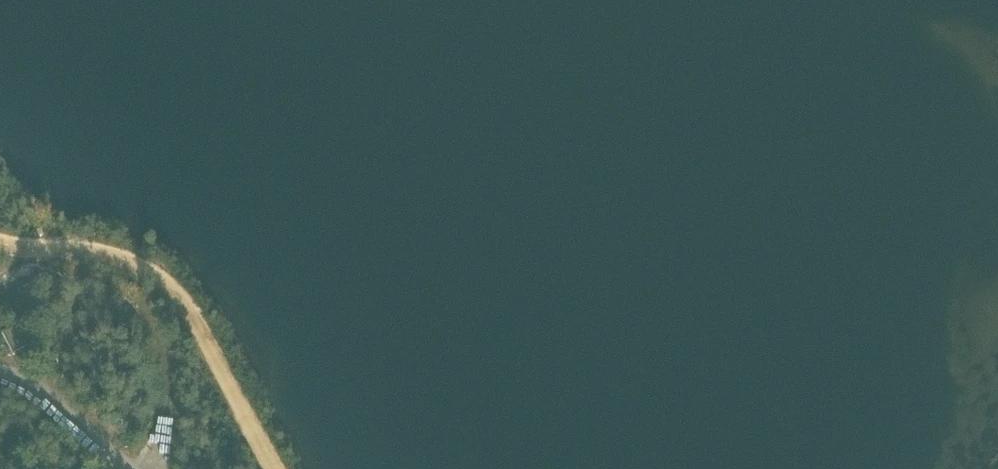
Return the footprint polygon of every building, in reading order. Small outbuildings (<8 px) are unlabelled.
[(30,321),(2,336),(13,357),(41,342),(30,321)]
